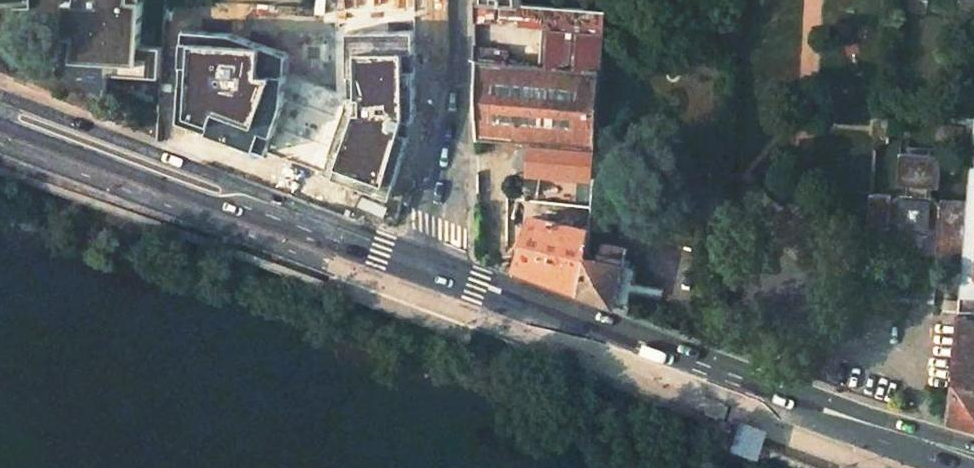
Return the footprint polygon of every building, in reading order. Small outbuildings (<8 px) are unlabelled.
[(146,3),(134,2),(134,0),(80,0),(80,5),(68,4),(66,40),(78,40),(75,80),(110,94),(111,75),(142,77),(142,66),(165,67),(166,49),(143,48),(146,3)] [(200,27),(201,5),(169,3),(168,25),(200,27)] [(608,8),(544,5),(541,65),(603,68),(605,44),(608,8)] [(495,8),(479,7),(478,24),(494,24),(495,8)] [(75,80),(78,40),(66,40),(64,76),(75,80)] [(196,79),(198,43),(167,41),(166,49),(165,67),(164,77),(196,79)] [(541,65),(475,61),(476,140),(596,147),(603,68),(541,65)] [(963,115),(962,125),(973,129),(973,126),(973,117),(963,115)] [(973,129),(973,139),(970,200),(966,260),(963,311),(973,311),(973,126),(973,129)] [(596,150),(543,147),(541,176),(594,180),(594,175),(596,150)] [(903,204),(900,249),(927,251),(930,205),(942,206),(939,254),(950,255),(950,259),(966,260),(970,200),(930,197),(931,193),(938,194),(940,160),(898,157),(897,191),(903,192),(903,196),(869,194),(866,229),(890,230),(891,203),(903,204)] [(594,180),(593,187),(602,188),(603,176),(594,175),(594,180)] [(590,231),(532,215),(514,270),(580,294),(586,255),(590,231)] [(949,274),(950,259),(950,255),(939,254),(938,273),(949,274)] [(638,265),(586,255),(580,294),(630,312),(638,265)] [(963,311),(948,420),(973,428),(973,314),(963,311)] [(741,427),(728,422),(717,450),(743,461),(755,433),(741,427)]
